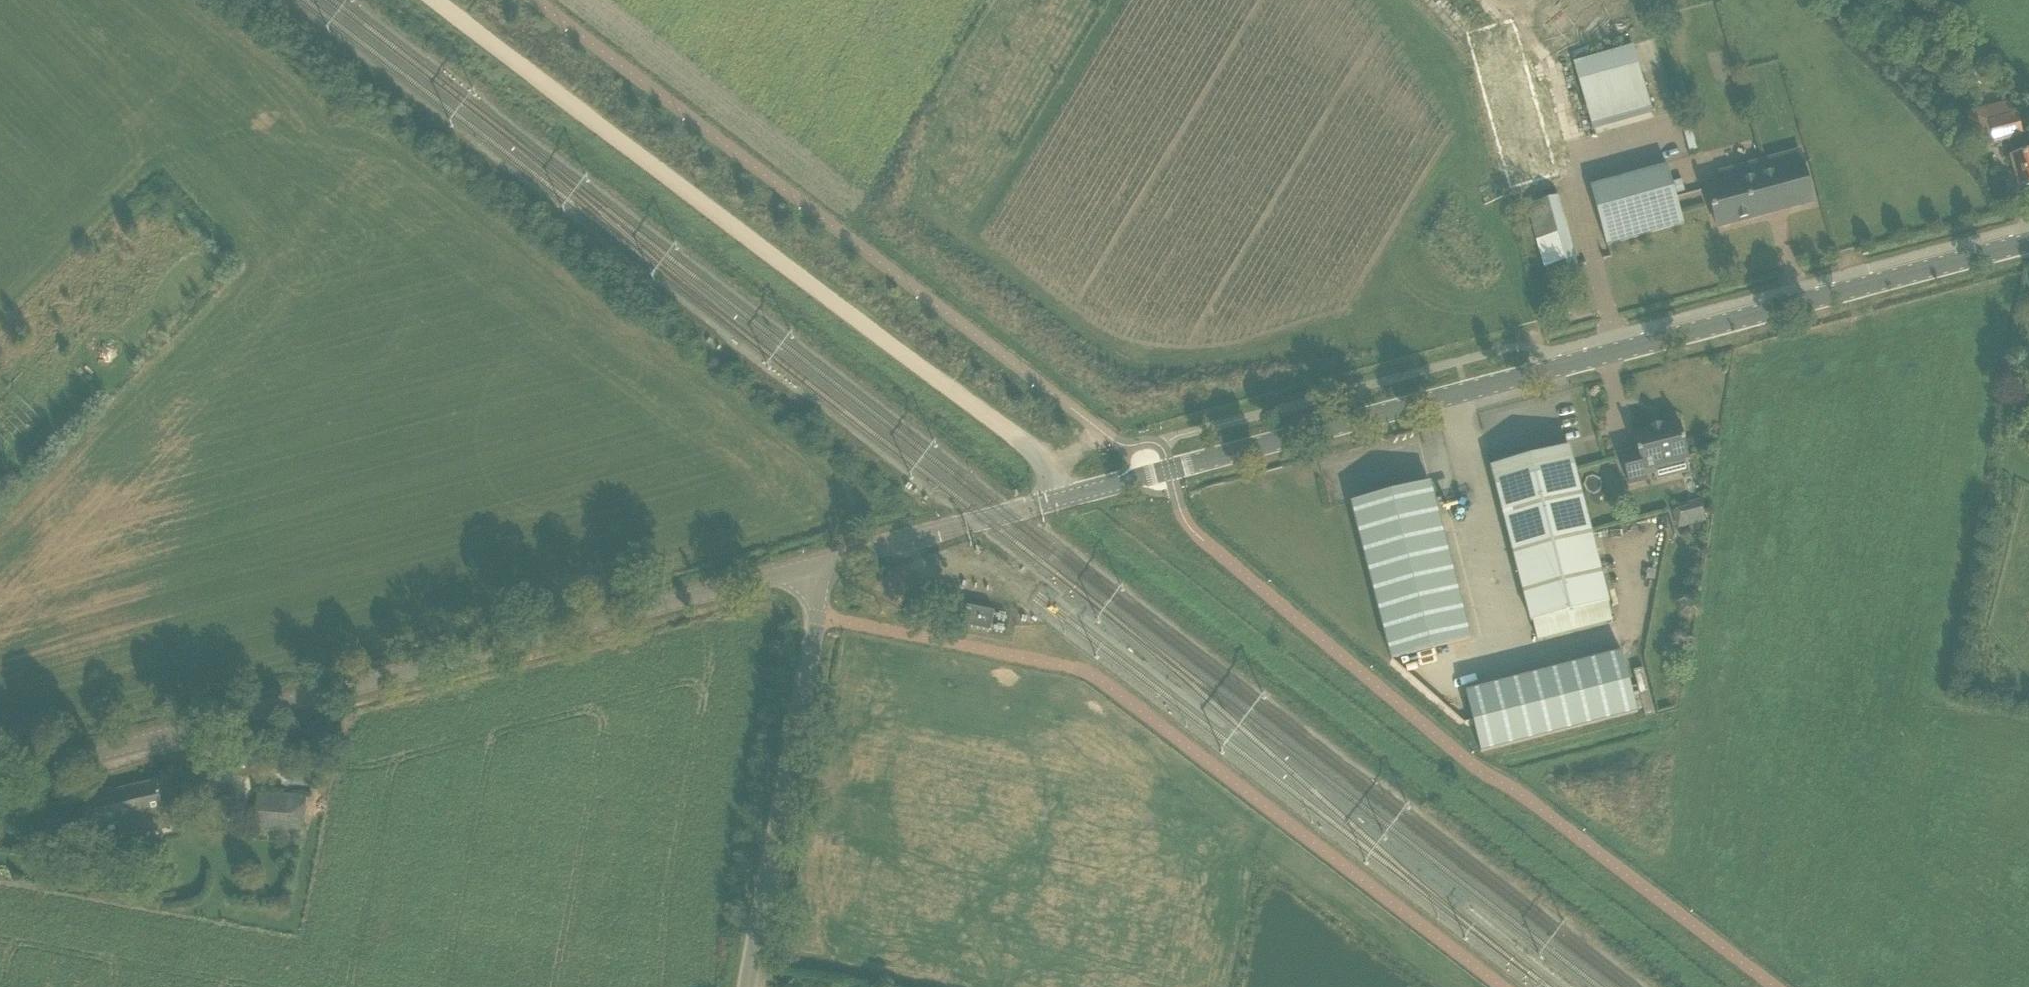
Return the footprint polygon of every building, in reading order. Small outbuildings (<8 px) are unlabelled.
[(1594,131),(1654,114),(1640,63),(1581,80),(1594,131)] [(2020,187),(2028,185),(2028,150),(2027,151),(2023,136),(2024,136),(2018,112),(1988,121),(1994,144),(2008,140),(2013,157),(2012,157),(2020,187)] [(1719,171),(1722,184),(1707,188),(1718,227),(1814,201),(1804,162),(1744,178),(1740,165),(1719,171)] [(1668,165),(1591,187),(1607,244),(1684,223),(1668,165)] [(1579,266),(1559,196),(1526,205),(1546,275),(1579,266)] [(1637,449),(1621,453),(1629,484),(1647,479),(1644,469),(1689,457),(1680,422),(1664,426),(1663,423),(1649,427),(1650,430),(1634,434),(1637,449)] [(1531,622),(1533,622),(1608,603),(1610,603),(1570,446),(1530,456),(1530,454),(1510,458),(1511,461),(1491,466),(1531,622)] [(1353,501),(1394,658),(1473,638),(1433,481),(1413,486),(1413,484),(1392,489),(1393,491),(1353,501)] [(1694,521),(1706,518),(1701,499),(1689,502),(1694,521)] [(924,615),(926,606),(913,603),(911,612),(924,615)] [(953,622),(956,625),(987,632),(991,631),(995,612),(994,611),(960,604),(956,607),(953,622)] [(1623,652),(1466,692),(1481,752),(1638,712),(1623,652)] [(108,841),(121,838),(168,826),(165,813),(182,809),(175,778),(157,783),(157,780),(82,800),(89,829),(100,827),(103,838),(108,841)] [(304,828),(306,795),(259,791),(256,825),(304,828)]
